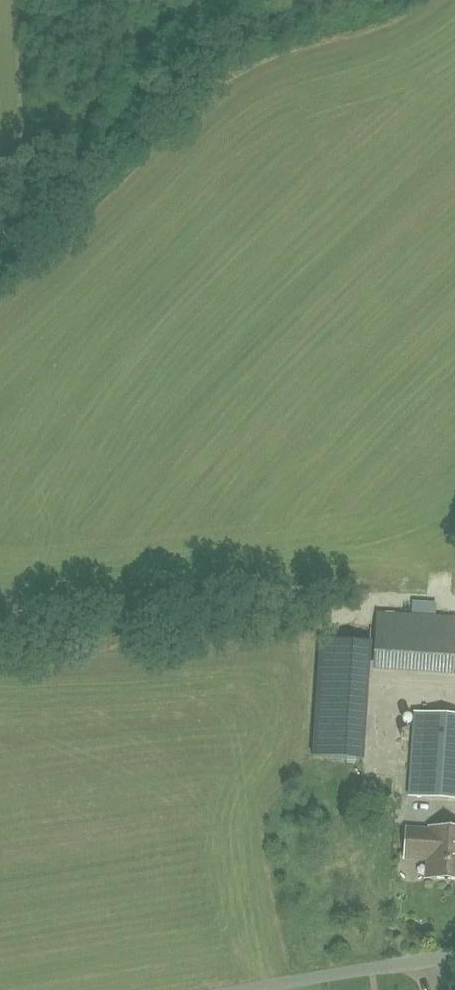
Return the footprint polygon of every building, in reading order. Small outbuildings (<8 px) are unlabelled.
[(454,665),(454,664),(454,620),(376,616),(373,660),(454,665)] [(372,642),(321,638),(311,755),(362,759),(372,642)] [(415,713),(410,798),(454,800),(454,715),(415,713)] [(454,883),(454,832),(431,831),(430,833),(408,832),(406,857),(433,859),(431,877),(427,876),(427,881),(454,883)]
